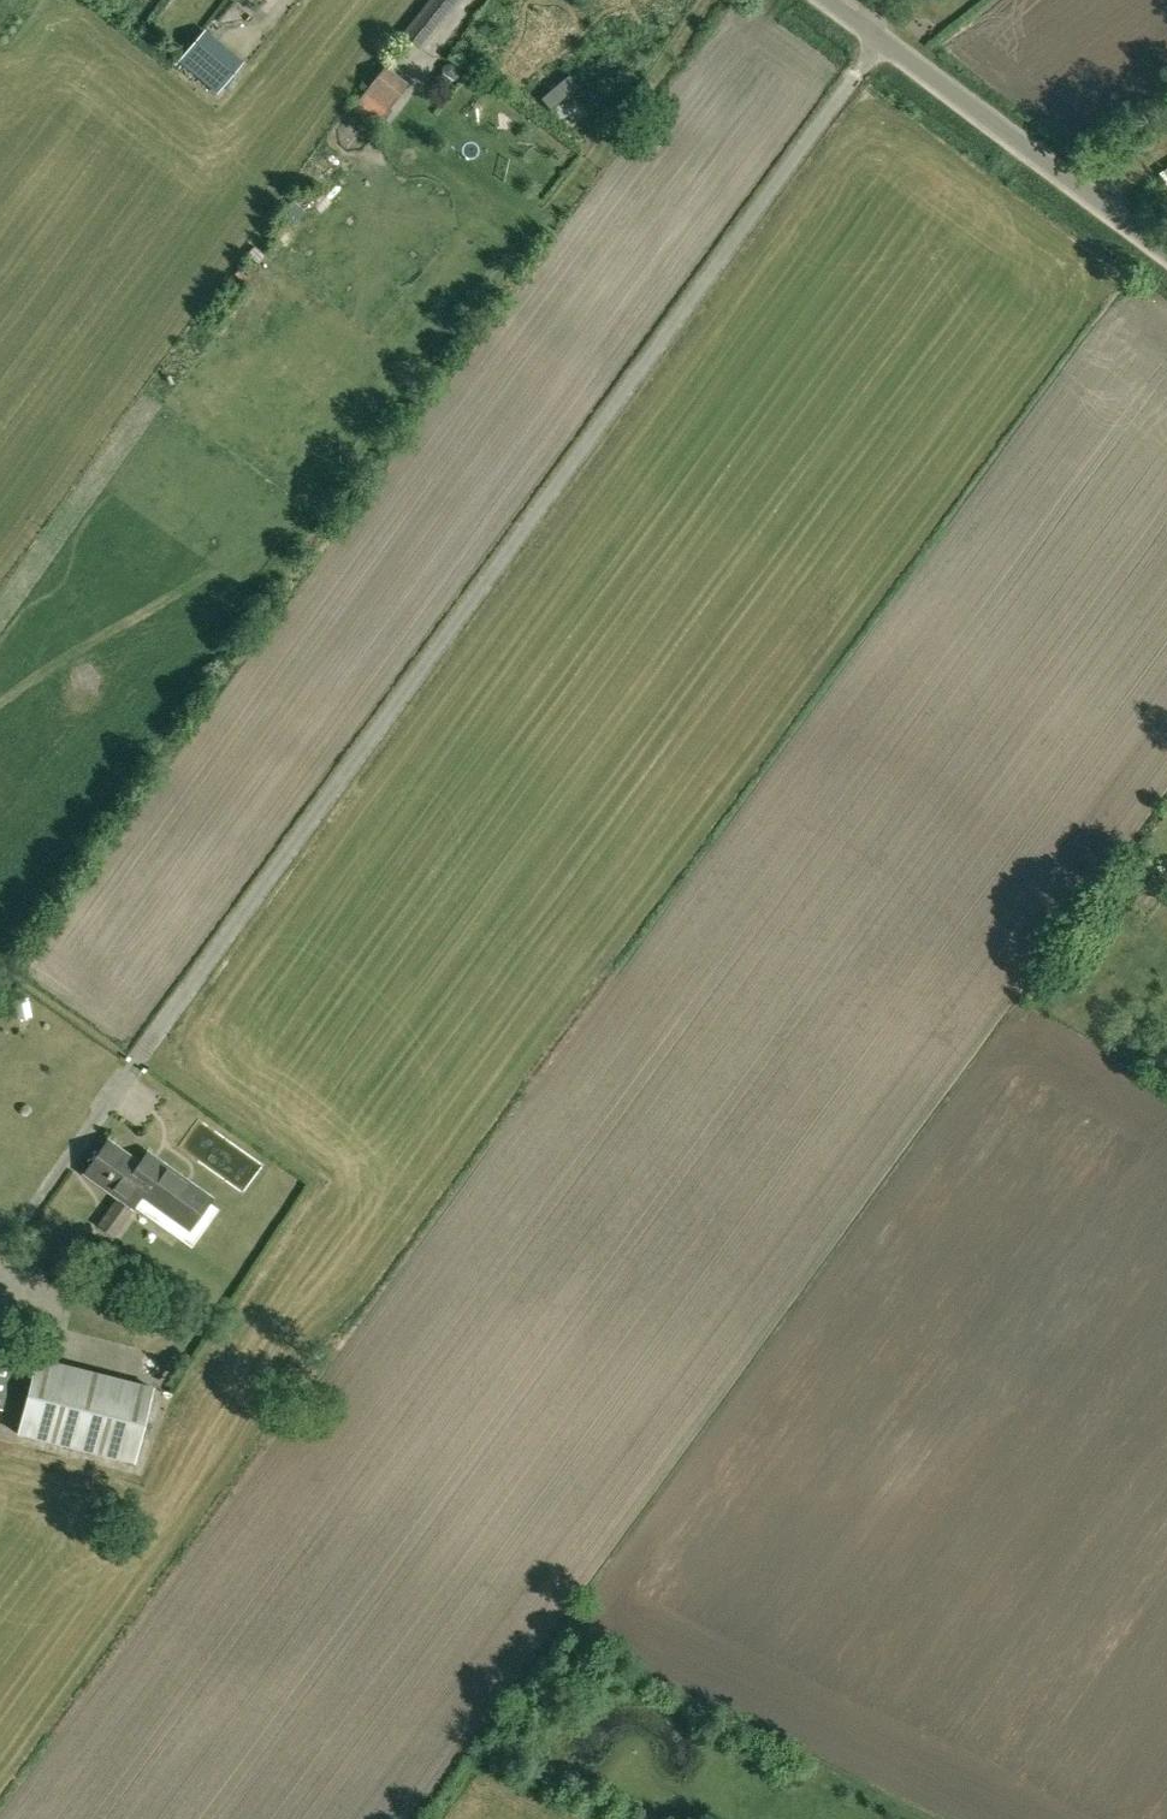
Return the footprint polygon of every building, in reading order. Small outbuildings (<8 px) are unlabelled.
[(456,0),(430,0),(402,35),(421,50),(459,2),(456,0)] [(205,31),(178,63),(217,95),(243,63),(205,31)] [(373,131),(413,86),(391,67),(351,111),(373,131)] [(571,76),(544,97),(554,110),(581,88),(571,76)] [(133,1206),(162,1164),(147,1153),(139,1164),(108,1142),(85,1174),(117,1197),(96,1225),(112,1235),(132,1207),(133,1206)] [(218,1210),(208,1203),(211,1199),(162,1164),(133,1206),(190,1248),(218,1210)] [(3,1409),(17,1354),(0,1349),(0,1409),(3,1409)] [(36,1359),(17,1433),(131,1463),(151,1389),(36,1359)]
